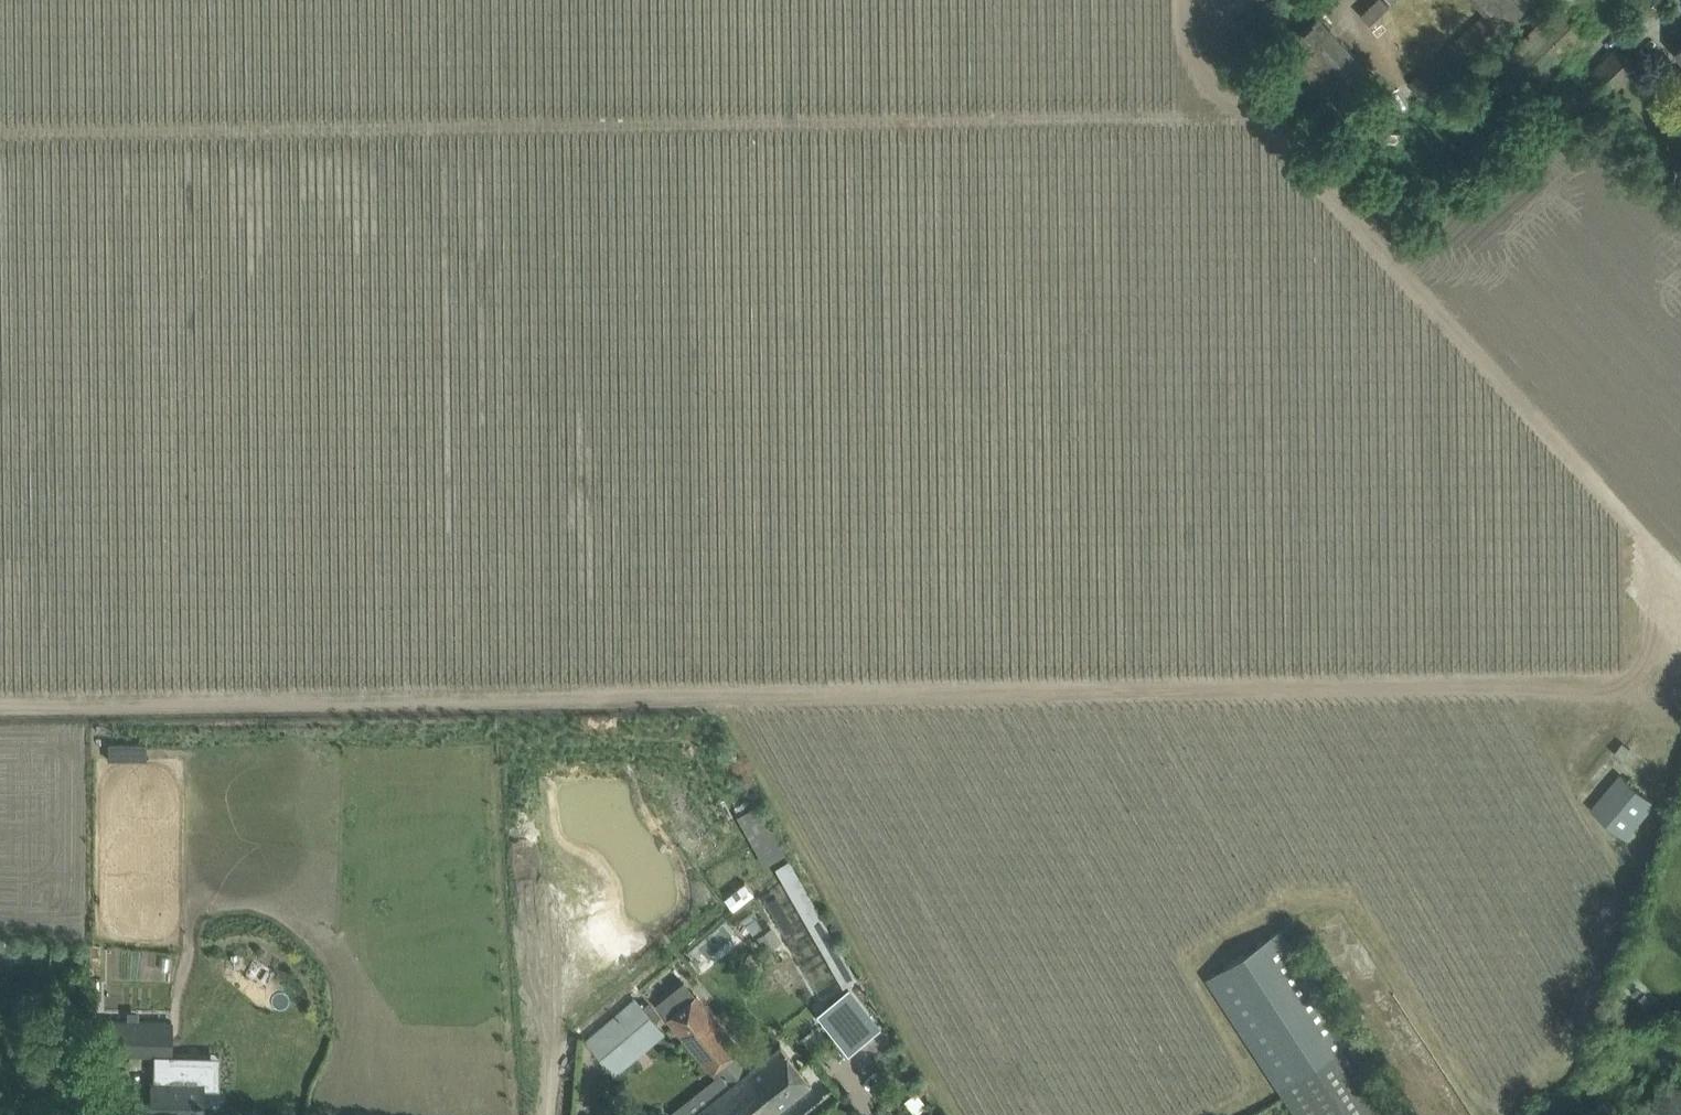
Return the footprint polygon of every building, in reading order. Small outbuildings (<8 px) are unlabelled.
[(1449,110),(1416,141),(1448,176),(1600,28),(1598,26),(1583,10),(1593,0),(1563,0),(1464,93),(1450,81),(1537,0),(1471,0),(1483,12),(1407,84),(1426,104),(1434,97),(1449,110)] [(1319,17),(1281,54),(1338,112),(1375,76),(1319,17)] [(1636,67),(1616,46),(1587,75),(1606,95),(1636,67)] [(1656,803),(1621,774),(1591,808),(1626,837),(1656,803)] [(1280,928),(1206,977),(1296,1114),(1401,1114),(1280,928)] [(848,1050),(878,1026),(848,988),(818,1012),(848,1050)] [(667,1017),(709,1068),(716,1062),(724,1072),(721,1074),(754,1114),(768,1114),(810,1081),(796,1064),(779,1043),(746,1070),(730,1051),(736,1047),(694,995),(667,1017)] [(635,997),(585,1039),(604,1062),(655,1020),(635,997)] [(202,1113),(202,1091),(202,1081),(169,1081),(170,1018),(105,1018),(105,1053),(154,1054),(153,1082),(152,1082),(152,1112),(202,1113)] [(670,1114),(671,1114),(754,1114),(721,1074),(670,1114)]
